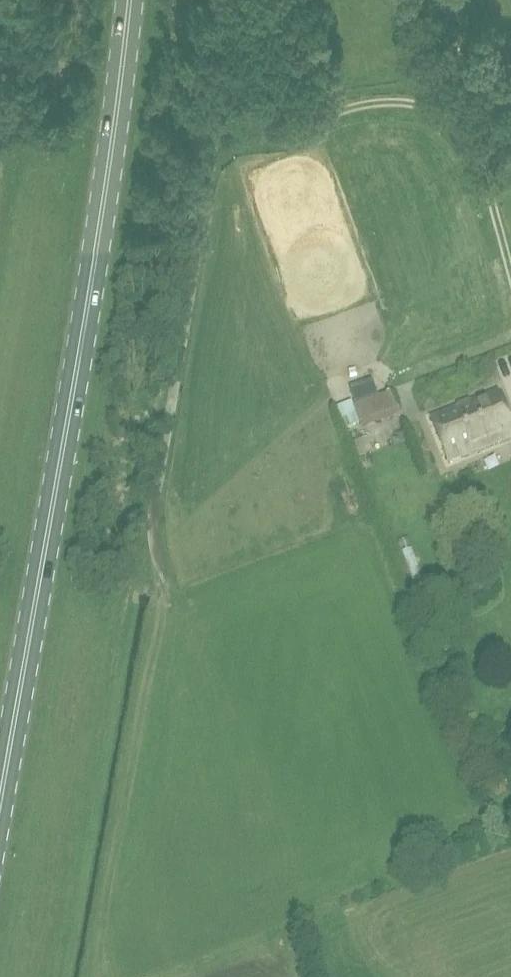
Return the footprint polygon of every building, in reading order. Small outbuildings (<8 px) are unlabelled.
[(431,418),(449,462),(510,437),(510,427),(497,391),(431,418)] [(353,406),(359,424),(398,410),(391,392),(353,406)]
